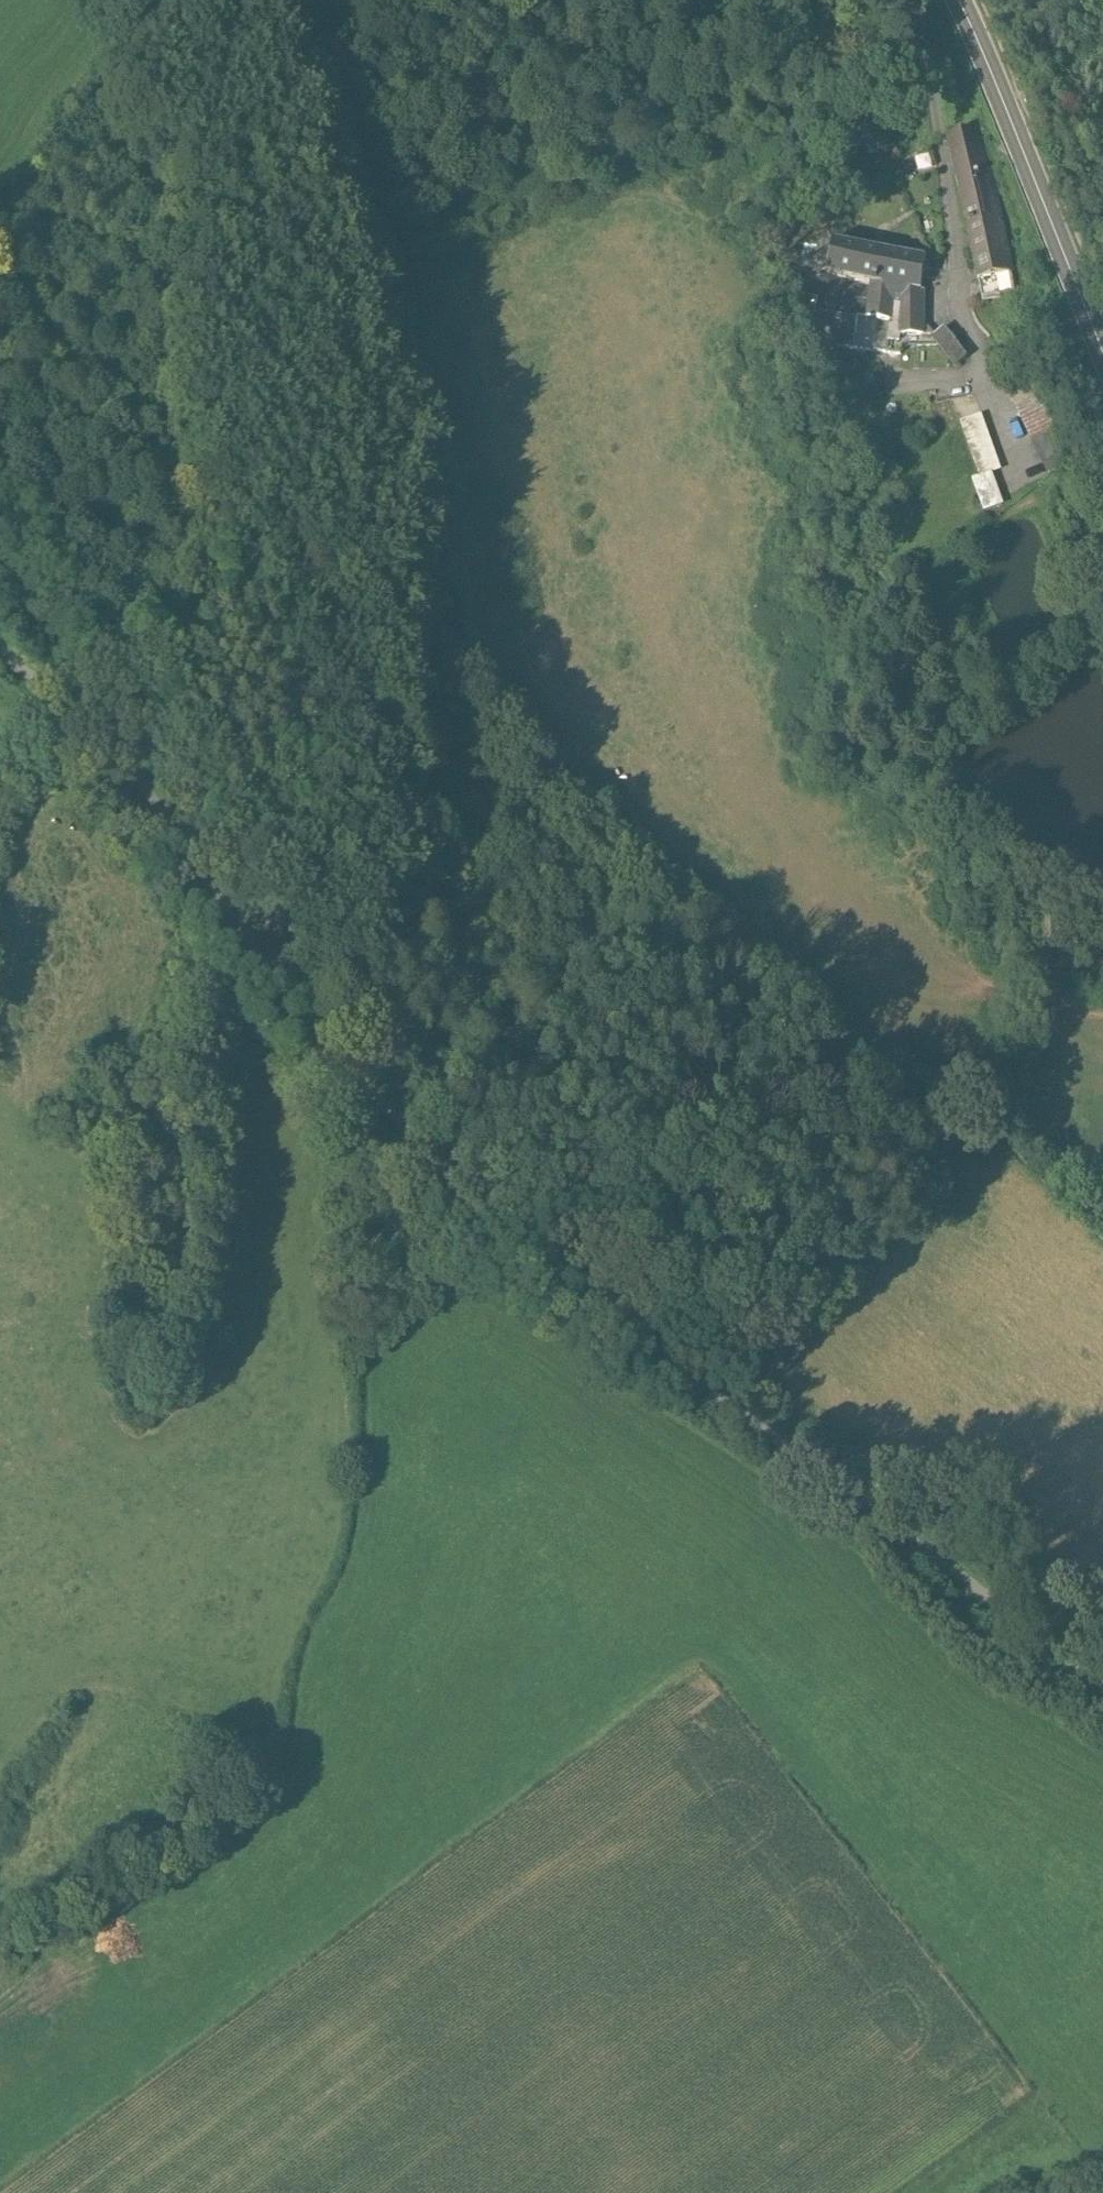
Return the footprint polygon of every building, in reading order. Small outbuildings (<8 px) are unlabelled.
[(950,143),(980,286),(1012,279),(983,137),(950,143)] [(799,293),(820,297),(823,279),(832,220),(803,231),(791,238),(785,243),(780,251),(778,259),(779,267),(781,276),(786,283),(791,289),(799,293)] [(833,243),(828,274),(871,284),(921,296),(925,264),(833,243)] [(820,297),(817,313),(858,319),(853,350),(886,355),(888,343),(899,344),(900,337),(905,303),(893,301),(890,322),(866,318),(871,284),(828,274),(827,280),(823,279),(820,297)] [(921,296),(871,284),(866,318),(890,322),(893,301),(905,303),(900,337),(922,338),(923,296),(921,296)] [(813,344),(853,350),(858,319),(817,313),(813,344)] [(968,358),(945,328),(933,337),(956,367),(968,358)] [(1034,383),(1009,395),(1049,477),(1073,465),(1034,383)] [(1001,471),(981,416),(962,423),(992,509),(1004,504),(993,474),(1001,471)]
